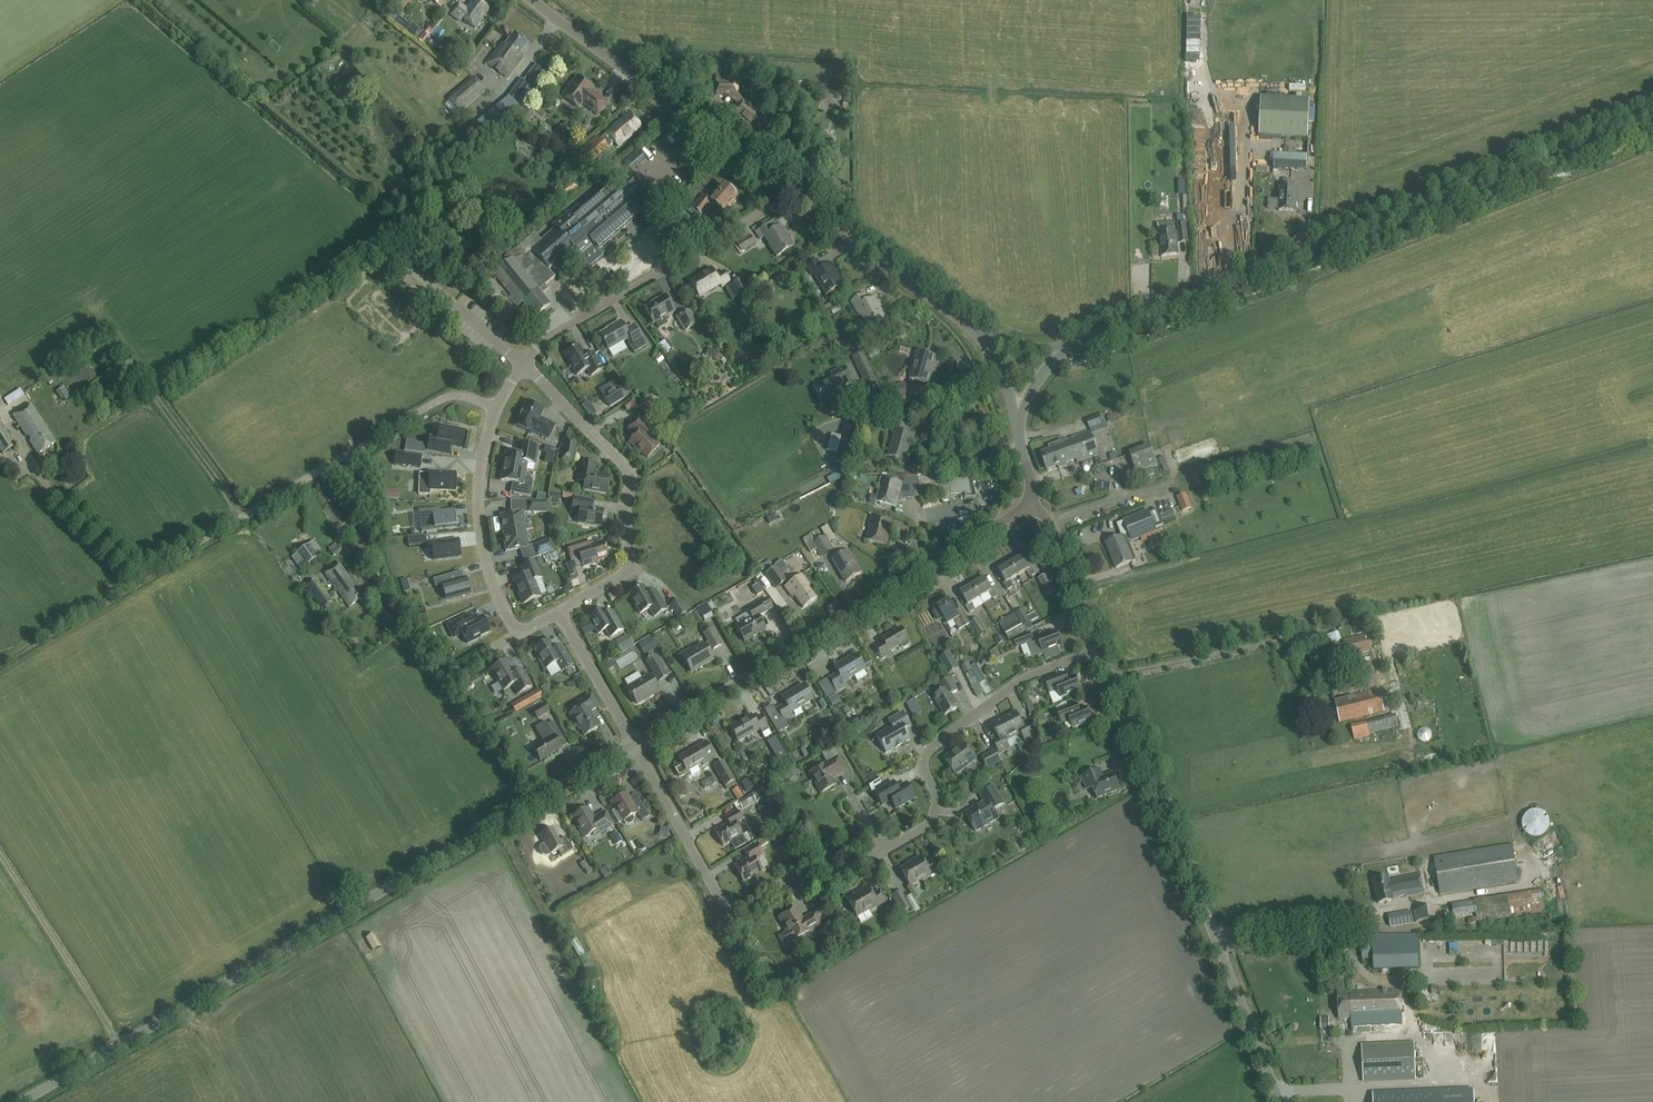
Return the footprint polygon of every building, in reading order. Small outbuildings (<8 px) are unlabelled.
[(400,10),(402,11),(408,3),(410,0),(402,0),(396,7),(395,7),(388,16),(395,21),(414,37),(419,31),(399,15),(400,10)] [(488,10),(475,0),(474,0),(467,9),(460,4),(451,14),(460,21),(462,19),(474,28),(488,10)] [(1193,35),(1188,35),(1189,64),(1203,64),(1203,27),(1192,28),(1193,35)] [(422,29),(417,38),(423,43),(428,48),(432,42),(433,43),(427,38),(429,35),(422,29)] [(522,57),(519,55),(527,43),(514,33),(505,44),(502,42),(487,62),(507,77),(522,57)] [(536,64),(529,72),(524,79),(528,82),(527,83),(521,79),(514,88),(502,101),(485,115),(495,128),(513,114),(545,71),(536,64)] [(1199,65),(1189,68),(1195,88),(1205,85),(1199,65)] [(447,99),(458,111),(459,110),(460,112),(485,91),(483,89),(484,88),(474,76),(447,99)] [(607,102),(591,90),(593,87),(578,76),(563,96),(578,108),(582,102),(598,114),(607,102)] [(764,117),(736,92),(736,82),(716,82),(716,93),(730,93),(734,97),(737,101),(729,111),(752,130),(764,117)] [(1310,100),(1308,100),(1309,86),(1289,85),(1288,99),(1265,98),(1261,97),(1259,136),(1263,136),(1308,139),(1310,100)] [(515,114),(523,120),(532,108),(524,102),(515,114)] [(631,136),(640,127),(629,113),(606,132),(618,146),(631,136)] [(597,136),(577,153),(587,166),(608,149),(597,136)] [(1308,168),(1309,153),(1275,151),(1275,166),(1308,168)] [(621,163),(630,173),(643,162),(635,152),(621,163)] [(649,205),(624,175),(587,207),(577,206),(568,214),(567,212),(552,225),(556,229),(544,239),(531,249),(548,269),(572,248),(579,255),(580,255),(582,258),(595,247),(597,249),(649,205)] [(1297,187),(1291,187),(1292,179),(1283,179),(1283,187),(1280,186),(1279,211),(1296,212),(1296,198),(1297,198),(1297,187)] [(711,202),(723,213),(737,197),(722,184),(708,200),(703,196),(693,208),(701,214),(711,202)] [(1177,241),(1188,239),(1185,222),(1178,223),(1179,230),(1158,233),(1161,257),(1178,255),(1177,241)] [(769,224),(757,231),(755,232),(759,240),(766,236),(777,255),(793,246),(781,226),(773,231),(769,224)] [(1216,225),(1200,226),(1202,270),(1215,270),(1215,263),(1217,263),(1216,225)] [(734,248),(738,245),(741,251),(755,243),(748,231),(735,239),(730,242),(734,248)] [(546,287),(544,284),(554,276),(548,269),(531,249),(529,246),(522,252),(517,247),(488,271),(492,277),(495,274),(512,295),(509,297),(516,305),(522,301),(525,305),(520,309),(529,321),(549,304),(540,293),(546,287)] [(615,268),(620,263),(614,257),(609,262),(615,268)] [(823,270),(817,260),(807,266),(812,276),(815,274),(827,295),(842,286),(836,274),(837,274),(831,265),(823,270)] [(721,287),(730,282),(724,271),(716,276),(711,268),(701,273),(702,274),(690,281),(699,297),(720,284),(721,287)] [(739,281),(731,284),(736,293),(743,290),(742,289),(745,287),(741,279),(739,281)] [(653,323),(655,322),(658,329),(667,323),(664,317),(674,311),(665,294),(655,300),(656,301),(644,308),(653,323)] [(886,322),(881,312),(880,313),(878,309),(880,307),(875,298),(868,302),(864,295),(851,302),(859,316),(861,315),(870,331),(886,322)] [(690,309),(677,317),(685,331),(698,324),(690,309)] [(608,350),(626,339),(634,353),(646,346),(639,335),(633,324),(625,329),(620,321),(611,326),(611,327),(599,334),(608,350)] [(667,339),(661,342),(667,353),(673,350),(667,339)] [(587,369),(591,375),(603,369),(594,354),(586,359),(579,345),(564,354),(577,375),(587,369)] [(867,354),(870,359),(880,354),(877,349),(867,354)] [(932,368),(934,369),(937,357),(917,352),(910,378),(928,383),(932,368)] [(853,357),(862,377),(872,372),(863,353),(853,357)] [(834,379),(815,388),(823,404),(836,398),(837,399),(848,394),(844,386),(852,382),(845,367),(831,374),(834,379)] [(44,377),(50,385),(59,379),(59,378),(62,375),(57,368),(44,377)] [(907,383),(895,386),(897,399),(910,396),(907,383)] [(609,406),(623,398),(616,387),(602,396),(609,406)] [(622,405),(627,411),(630,409),(632,412),(639,407),(632,397),(622,405)] [(544,409),(526,401),(514,426),(531,434),(533,432),(548,439),(555,425),(540,418),(544,409)] [(13,415),(38,453),(55,442),(31,404),(13,415)] [(1099,415),(1086,419),(1091,433),(1108,428),(1104,418),(1100,419),(1099,415)] [(647,458),(658,446),(646,434),(651,428),(639,417),(628,429),(635,435),(629,442),(640,453),(641,452),(647,458)] [(886,426),(892,427),(895,419),(889,417),(886,426)] [(1107,421),(1109,426),(1117,424),(1115,418),(1107,421)] [(914,436),(912,435),(904,433),(907,422),(896,419),(893,429),(896,431),(888,456),(909,462),(913,447),(911,446),(914,436)] [(0,420),(0,450),(3,454),(17,445),(0,420)] [(429,437),(426,450),(449,455),(451,446),(461,448),(465,431),(457,429),(458,427),(449,425),(449,427),(440,426),(437,439),(429,437)] [(835,463),(849,467),(859,432),(845,428),(835,463)] [(1077,462),(1099,455),(1090,431),(1051,445),(1052,448),(1040,452),(1047,470),(1057,466),(1058,468),(1066,465),(1066,463),(1076,459),(1077,462)] [(564,441),(561,461),(573,463),(576,443),(564,441)] [(503,466),(525,470),(526,462),(535,464),(538,447),(522,444),(520,454),(505,452),(503,466)] [(555,456),(557,449),(545,445),(543,452),(555,456)] [(1129,452),(1135,470),(1136,474),(1137,474),(1158,467),(1150,445),(1129,452)] [(421,455),(396,452),(394,464),(420,467),(421,455)] [(607,493),(610,476),(594,473),(596,464),(580,461),(577,481),(584,483),(583,489),(607,493)] [(525,470),(503,466),(500,480),(511,482),(510,493),(529,496),(532,479),(524,477),(525,470)] [(430,490),(455,491),(456,473),(429,472),(429,474),(419,474),(419,494),(430,495),(430,490)] [(1132,479),(1130,472),(1121,475),(1123,482),(1132,479)] [(969,473),(952,478),(956,496),(974,491),(969,473)] [(880,487),(876,502),(895,507),(899,492),(900,493),(903,483),(881,478),(879,486),(880,487)] [(917,490),(922,504),(931,500),(926,486),(917,490)] [(1187,492),(1178,497),(1185,512),(1195,507),(1187,492)] [(600,526),(603,510),(591,508),(593,500),(574,497),(571,511),(579,512),(577,522),(600,526)] [(527,500),(527,512),(548,513),(549,500),(527,500)] [(1156,519),(1161,517),(1157,507),(1152,509),(1156,519)] [(440,509),(418,510),(421,532),(435,531),(435,528),(456,526),(454,509),(440,510),(440,509)] [(1132,561),(1124,542),(1131,540),(1131,541),(1156,531),(1148,510),(1123,520),(1128,534),(1122,537),(1122,536),(1105,543),(1116,568),(1132,561)] [(502,533),(525,530),(522,512),(500,516),(502,533)] [(890,532),(894,518),(874,513),(873,517),(871,517),(869,525),(870,526),(866,541),(886,546),(889,532),(890,532)] [(813,544),(812,542),(819,538),(816,532),(809,536),(802,540),(810,553),(816,549),(821,557),(833,550),(828,542),(834,539),(827,525),(820,529),(825,537),(813,544)] [(525,530),(502,533),(505,551),(528,548),(525,530)] [(427,545),(426,535),(408,537),(409,547),(427,545)] [(532,546),(536,557),(554,551),(550,539),(532,546)] [(597,561),(608,558),(605,548),(604,548),(602,541),(587,545),(585,539),(566,545),(570,556),(578,553),(583,567),(597,562),(597,561)] [(314,540),(292,557),(301,570),(324,554),(314,540)] [(459,547),(458,540),(431,543),(434,560),(460,557),(459,549),(459,547)] [(861,573),(848,551),(832,561),(845,583),(861,573)] [(547,555),(549,563),(558,560),(556,552),(547,555)] [(474,554),(477,569),(483,568),(480,553),(474,554)] [(1009,563),(1017,576),(1025,571),(1029,577),(1035,574),(1031,567),(1029,568),(1022,556),(1009,563)] [(514,580),(523,604),(539,597),(533,581),(540,578),(534,562),(522,567),(525,575),(514,580)] [(349,607),(365,595),(359,586),(356,588),(339,563),(325,573),(349,607)] [(1017,576),(1009,563),(997,570),(1004,583),(1002,584),(1006,591),(1012,587),(1009,580),(1017,576)] [(775,566),(764,574),(775,588),(786,580),(775,566)] [(452,599),(470,594),(465,578),(463,578),(461,571),(433,579),(435,587),(438,586),(440,594),(449,591),(452,599)] [(1046,574),(1038,579),(1048,596),(1056,591),(1046,574)] [(815,599),(807,587),(809,586),(801,575),(783,587),(792,599),(794,597),(801,608),(815,599)] [(972,585),(979,598),(987,593),(991,600),(997,596),(993,590),(991,591),(984,578),(972,585)] [(316,580),(306,587),(322,608),(331,601),(316,580)] [(979,598),(972,585),(959,593),(967,605),(965,606),(969,613),(975,609),(971,602),(979,598)] [(654,617),(666,609),(655,590),(648,594),(643,586),(628,594),(639,614),(649,608),(654,617)] [(1043,615),(1052,611),(1041,587),(1032,590),(1043,615)] [(679,599),(670,605),(677,618),(686,612),(679,599)] [(948,599),(936,606),(947,625),(953,621),(958,630),(969,623),(960,608),(955,611),(948,599)] [(712,601),(708,604),(712,611),(716,609),(712,601)] [(706,602),(696,608),(705,623),(714,617),(706,602)] [(764,613),(758,603),(746,610),(751,617),(735,627),(744,641),(765,629),(757,616),(764,613)] [(609,637),(623,629),(615,615),(608,619),(603,609),(588,617),(598,634),(605,630),(609,637)] [(1023,627),(1031,623),(1023,609),(1015,613),(1023,627)] [(738,616),(741,622),(749,617),(746,611),(738,616)] [(462,618),(448,625),(452,634),(454,638),(455,637),(462,634),(467,644),(480,637),(480,636),(489,631),(482,617),(473,622),(472,620),(470,616),(469,614),(467,615),(462,618)] [(1049,619),(1052,628),(1068,623),(1065,614),(1049,619)] [(978,618),(973,621),(970,623),(978,636),(987,631),(978,618)] [(1009,640),(1025,631),(1019,621),(1003,630),(1009,640)] [(907,640),(900,627),(881,639),(882,642),(874,646),(881,658),(890,653),(888,651),(907,640)] [(721,644),(712,628),(703,633),(708,641),(682,656),(691,672),(712,660),(707,652),(721,644)] [(1043,654),(1043,652),(1062,644),(1057,631),(1033,641),(1030,633),(1014,640),(1017,647),(1027,644),(1032,659),(1043,654)] [(1346,655),(1368,650),(1364,635),(1343,640),(1346,655)] [(998,644),(1004,641),(1001,636),(995,639),(998,644)] [(561,645),(554,650),(549,640),(534,649),(538,656),(537,657),(544,669),(555,663),(560,671),(572,665),(561,645)] [(622,668),(642,658),(636,646),(616,656),(622,668)] [(950,652),(939,658),(948,675),(959,669),(950,652)] [(864,669),(855,654),(833,667),(837,673),(829,678),(836,691),(845,686),(843,682),(864,669)] [(970,666),(980,684),(984,681),(977,667),(982,664),(983,665),(993,660),(991,655),(970,666)] [(657,691),(653,684),(666,676),(655,656),(646,661),(653,673),(627,689),(636,704),(657,691)] [(518,694),(531,686),(522,669),(514,674),(506,660),(490,669),(503,690),(512,685),(518,694)] [(961,666),(965,673),(972,669),(968,662),(961,666)] [(1349,677),(1356,675),(1362,674),(1361,668),(1355,670),(1348,671),(1349,677)] [(639,670),(626,677),(628,682),(642,675),(639,670)] [(1374,670),(1366,671),(1368,678),(1375,677),(1374,670)] [(1080,690),(1075,677),(1060,683),(1058,676),(1045,681),(1049,693),(1057,690),(1060,698),(1080,690)] [(934,696),(944,715),(958,708),(951,695),(958,691),(951,679),(940,684),(943,690),(934,696)] [(812,700),(803,684),(781,697),(785,704),(776,709),(784,721),(793,716),(791,712),(812,700)] [(516,708),(539,697),(536,692),(513,703),(516,708)] [(1380,695),(1371,698),(1370,692),(1336,701),(1341,721),(1383,710),(1380,695)] [(597,707),(590,695),(577,703),(580,708),(569,714),(574,722),(575,721),(584,736),(598,728),(589,712),(597,707)] [(829,698),(833,705),(840,701),(836,695),(829,698)] [(912,711),(919,708),(916,700),(909,703),(912,711)] [(549,712),(544,704),(533,711),(537,719),(549,712)] [(977,721),(989,712),(985,706),(973,716),(977,721)] [(1057,712),(1059,718),(1061,724),(1069,721),(1072,728),(1092,720),(1087,707),(1072,713),(1069,707),(1057,712)] [(876,736),(886,753),(909,739),(903,729),(910,725),(902,712),(888,721),(892,727),(876,736)] [(1003,718),(1013,738),(1021,734),(1025,741),(1035,735),(1029,723),(1023,726),(1016,712),(1003,718)] [(768,727),(760,715),(753,719),(751,715),(729,727),(738,742),(759,729),(760,732),(768,727)] [(1369,734),(1398,726),(1395,715),(1351,725),(1355,739),(1370,735),(1369,734)] [(1013,738),(1003,718),(991,724),(998,738),(993,741),(999,754),(1009,748),(1006,741),(1013,738)] [(561,748),(556,740),(562,737),(553,721),(547,725),(551,732),(545,735),(547,739),(532,748),(540,760),(561,748)] [(678,757),(681,762),(674,767),(680,777),(688,773),(687,771),(706,760),(708,762),(717,757),(707,741),(687,753),(687,752),(678,757)] [(976,759),(965,744),(944,759),(955,774),(976,759)] [(981,757),(987,769),(1002,762),(995,749),(981,757)] [(809,773),(821,793),(835,785),(831,778),(845,770),(837,757),(809,773)] [(724,787),(725,787),(727,790),(736,784),(734,781),(735,781),(724,761),(713,766),(724,787)] [(1119,790),(1113,773),(1099,779),(1095,771),(1082,776),(1087,789),(1093,787),(1097,798),(1119,790)] [(615,786),(608,776),(600,782),(607,792),(615,786)] [(866,784),(871,792),(875,790),(874,788),(881,784),(877,777),(866,784)] [(1025,781),(1028,789),(1035,786),(1032,778),(1025,781)] [(895,809),(914,797),(906,783),(897,788),(893,782),(874,793),(881,805),(890,800),(895,809)] [(738,787),(732,790),(735,796),(741,792),(738,787)] [(1004,804),(994,787),(980,795),(984,802),(965,813),(975,831),(998,818),(994,810),(1004,804)] [(755,793),(757,796),(763,793),(770,806),(774,804),(765,788),(755,793)] [(611,802),(622,822),(623,821),(625,824),(629,825),(633,823),(634,819),(632,816),(637,812),(642,820),(649,816),(641,801),(633,805),(626,793),(611,802)] [(752,793),(738,801),(733,804),(736,808),(740,805),(742,808),(756,800),(752,793)] [(613,825),(605,811),(594,818),(587,807),(572,816),(585,837),(598,830),(600,833),(613,825)] [(1543,835),(1548,829),(1549,821),(1545,813),(1537,810),(1529,812),(1523,818),(1522,826),(1527,834),(1534,837),(1543,835)] [(746,843),(735,823),(742,819),(737,811),(725,817),(729,823),(714,831),(723,846),(730,842),(734,849),(746,843)] [(546,855),(550,853),(551,854),(557,850),(561,857),(567,854),(566,853),(573,850),(565,837),(559,840),(552,828),(540,835),(545,844),(541,846),(539,850),(542,854),(546,855)] [(751,829),(745,832),(748,840),(755,836),(751,829)] [(762,855),(756,844),(744,851),(749,859),(734,867),(743,881),(762,870),(755,859),(762,855)] [(1440,893),(1518,880),(1512,845),(1434,858),(1440,893)] [(766,854),(760,857),(766,870),(772,867),(766,854)] [(939,870),(932,859),(924,863),(920,856),(912,861),(912,862),(899,869),(909,886),(922,879),(922,880),(939,870)] [(1378,903),(1393,900),(1393,898),(1423,892),(1419,872),(1390,878),(1390,876),(1374,879),(1378,903)] [(886,901),(879,890),(871,894),(867,886),(859,891),(859,892),(846,900),(856,917),(869,910),(869,911),(886,901)] [(900,891),(891,896),(901,913),(910,907),(900,891)] [(1540,891),(1452,905),(1454,916),(1475,912),(1477,922),(1544,912),(1540,891)] [(913,892),(908,894),(917,913),(922,910),(913,892)] [(1440,907),(1414,911),(1415,923),(1442,918),(1440,907)] [(784,945),(792,941),(809,931),(821,924),(814,912),(801,920),(799,915),(800,915),(796,908),(778,918),(786,932),(779,936),(784,945)] [(1403,925),(1413,924),(1411,911),(1402,913),(1388,915),(1389,926),(1403,925)] [(374,933),(366,938),(373,950),(381,946),(374,933)] [(1362,959),(1373,958),(1374,969),(1418,968),(1417,935),(1362,937),(1362,959)] [(576,938),(570,941),(583,966),(590,963),(576,938)] [(1503,958),(1503,939),(1452,941),(1453,960),(1503,958)] [(1332,992),(1331,977),(1318,978),(1320,993),(1332,992)] [(1352,1033),(1402,1032),(1400,990),(1338,992),(1339,1019),(1351,1018),(1352,1033)] [(1363,1082),(1416,1079),(1414,1042),(1362,1045),(1363,1082)] [(1372,1093),(1373,1101),(1474,1101),(1474,1089),(1372,1093)]
